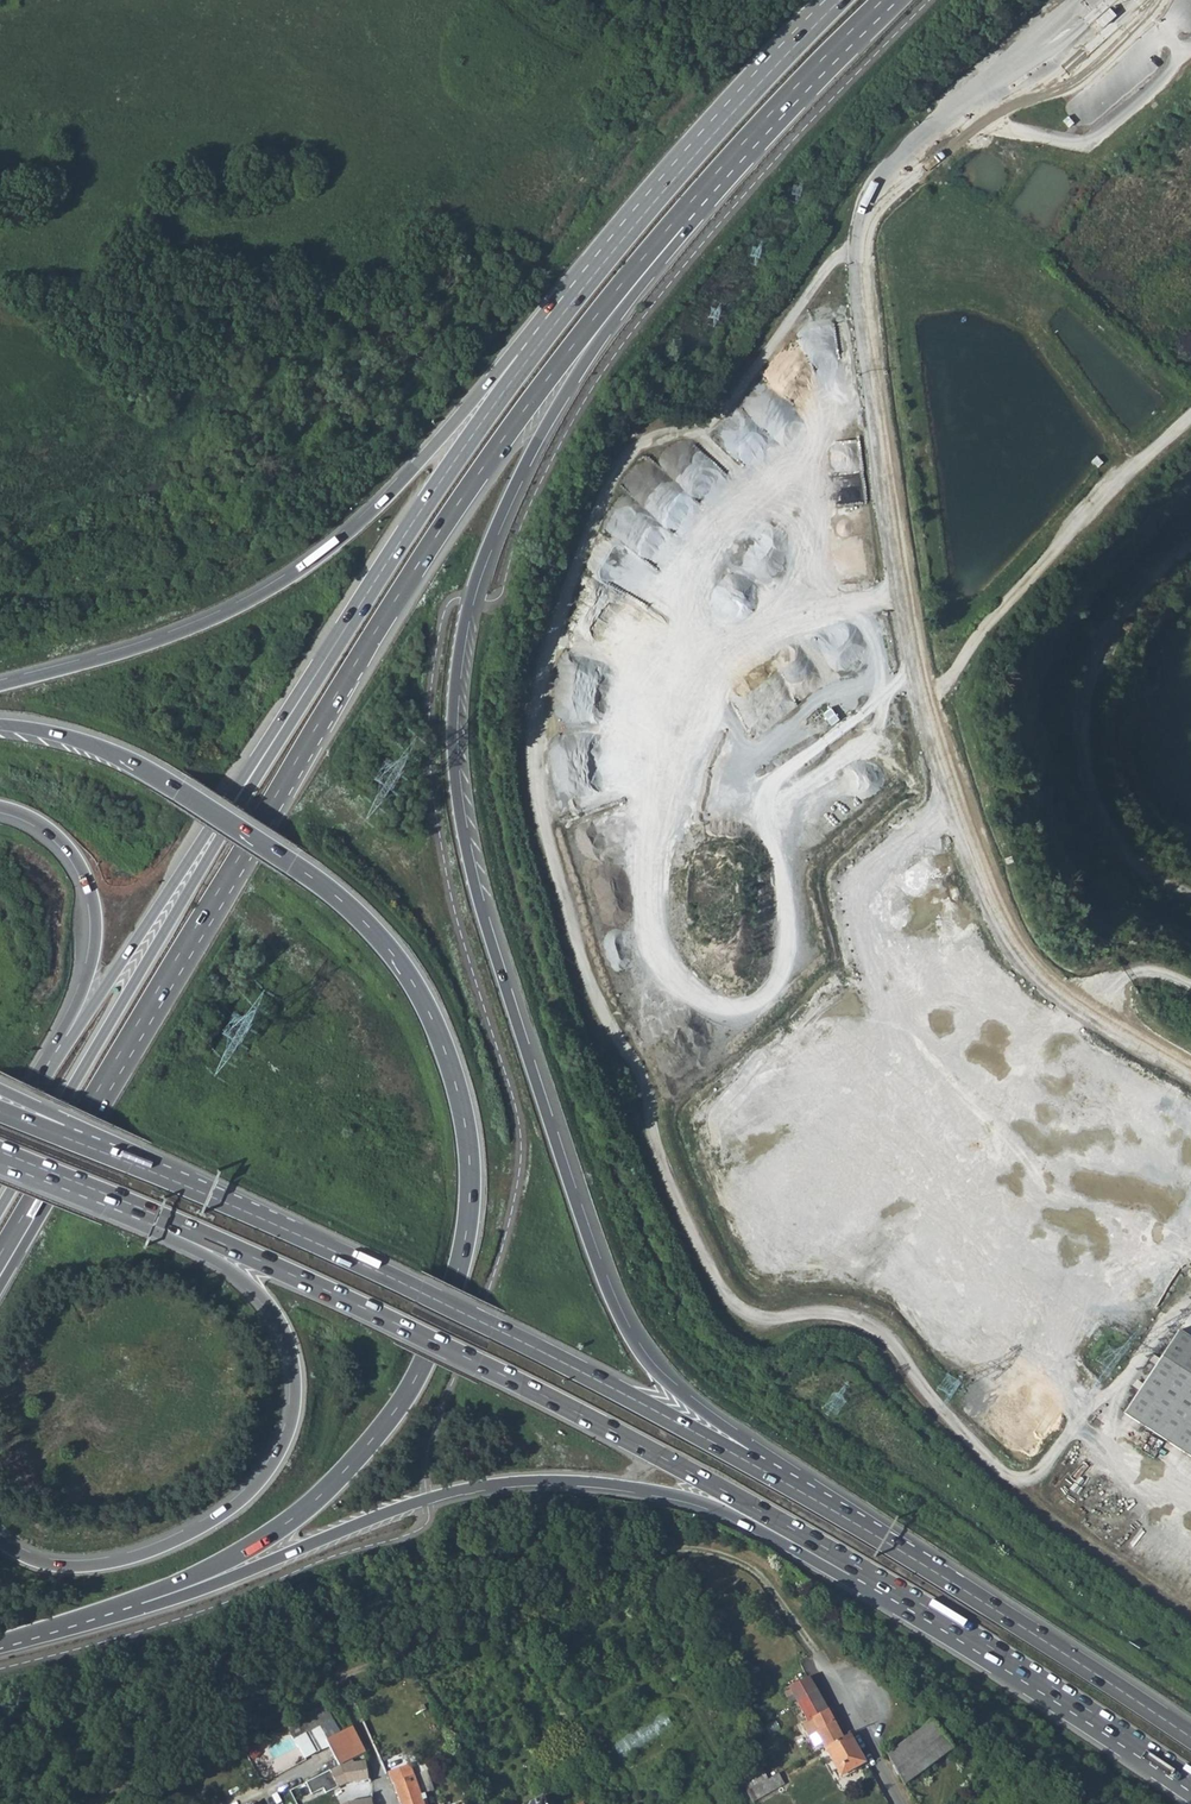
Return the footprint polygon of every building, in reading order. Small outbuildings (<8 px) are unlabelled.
[(1149,1433),(1190,1371),(1190,1344),(1177,1334),(1121,1415),(1149,1433)] [(1149,1433),(1190,1462),(1190,1371),(1149,1433)] [(785,1689),(788,1695),(792,1694),(795,1700),(816,1689),(809,1677),(785,1689)] [(823,1701),(816,1689),(795,1700),(792,1702),(809,1736),(815,1732),(821,1743),(824,1748),(842,1738),(832,1719),(823,1701)] [(310,1735),(332,1724),(323,1708),(289,1724),(307,1757),(317,1751),(310,1735)] [(673,1708),(615,1745),(623,1758),(682,1721),(673,1708)] [(904,1785),(952,1750),(931,1722),(886,1755),(904,1785)] [(354,1727),(329,1739),(341,1765),(349,1761),(366,1751),(354,1727)] [(815,1746),(821,1743),(815,1732),(809,1736),(815,1746)] [(840,1776),(865,1762),(849,1734),(842,1738),(824,1748),(840,1776)] [(341,1765),(307,1781),(313,1794),(325,1788),(327,1793),(340,1787),(371,1779),(367,1761),(349,1761),(341,1765)] [(389,1774),(400,1803),(424,1803),(421,1797),(434,1791),(426,1772),(421,1774),(414,1777),(409,1765),(389,1772),(389,1774)] [(784,1783),(778,1774),(747,1791),(753,1800),(784,1783)]
